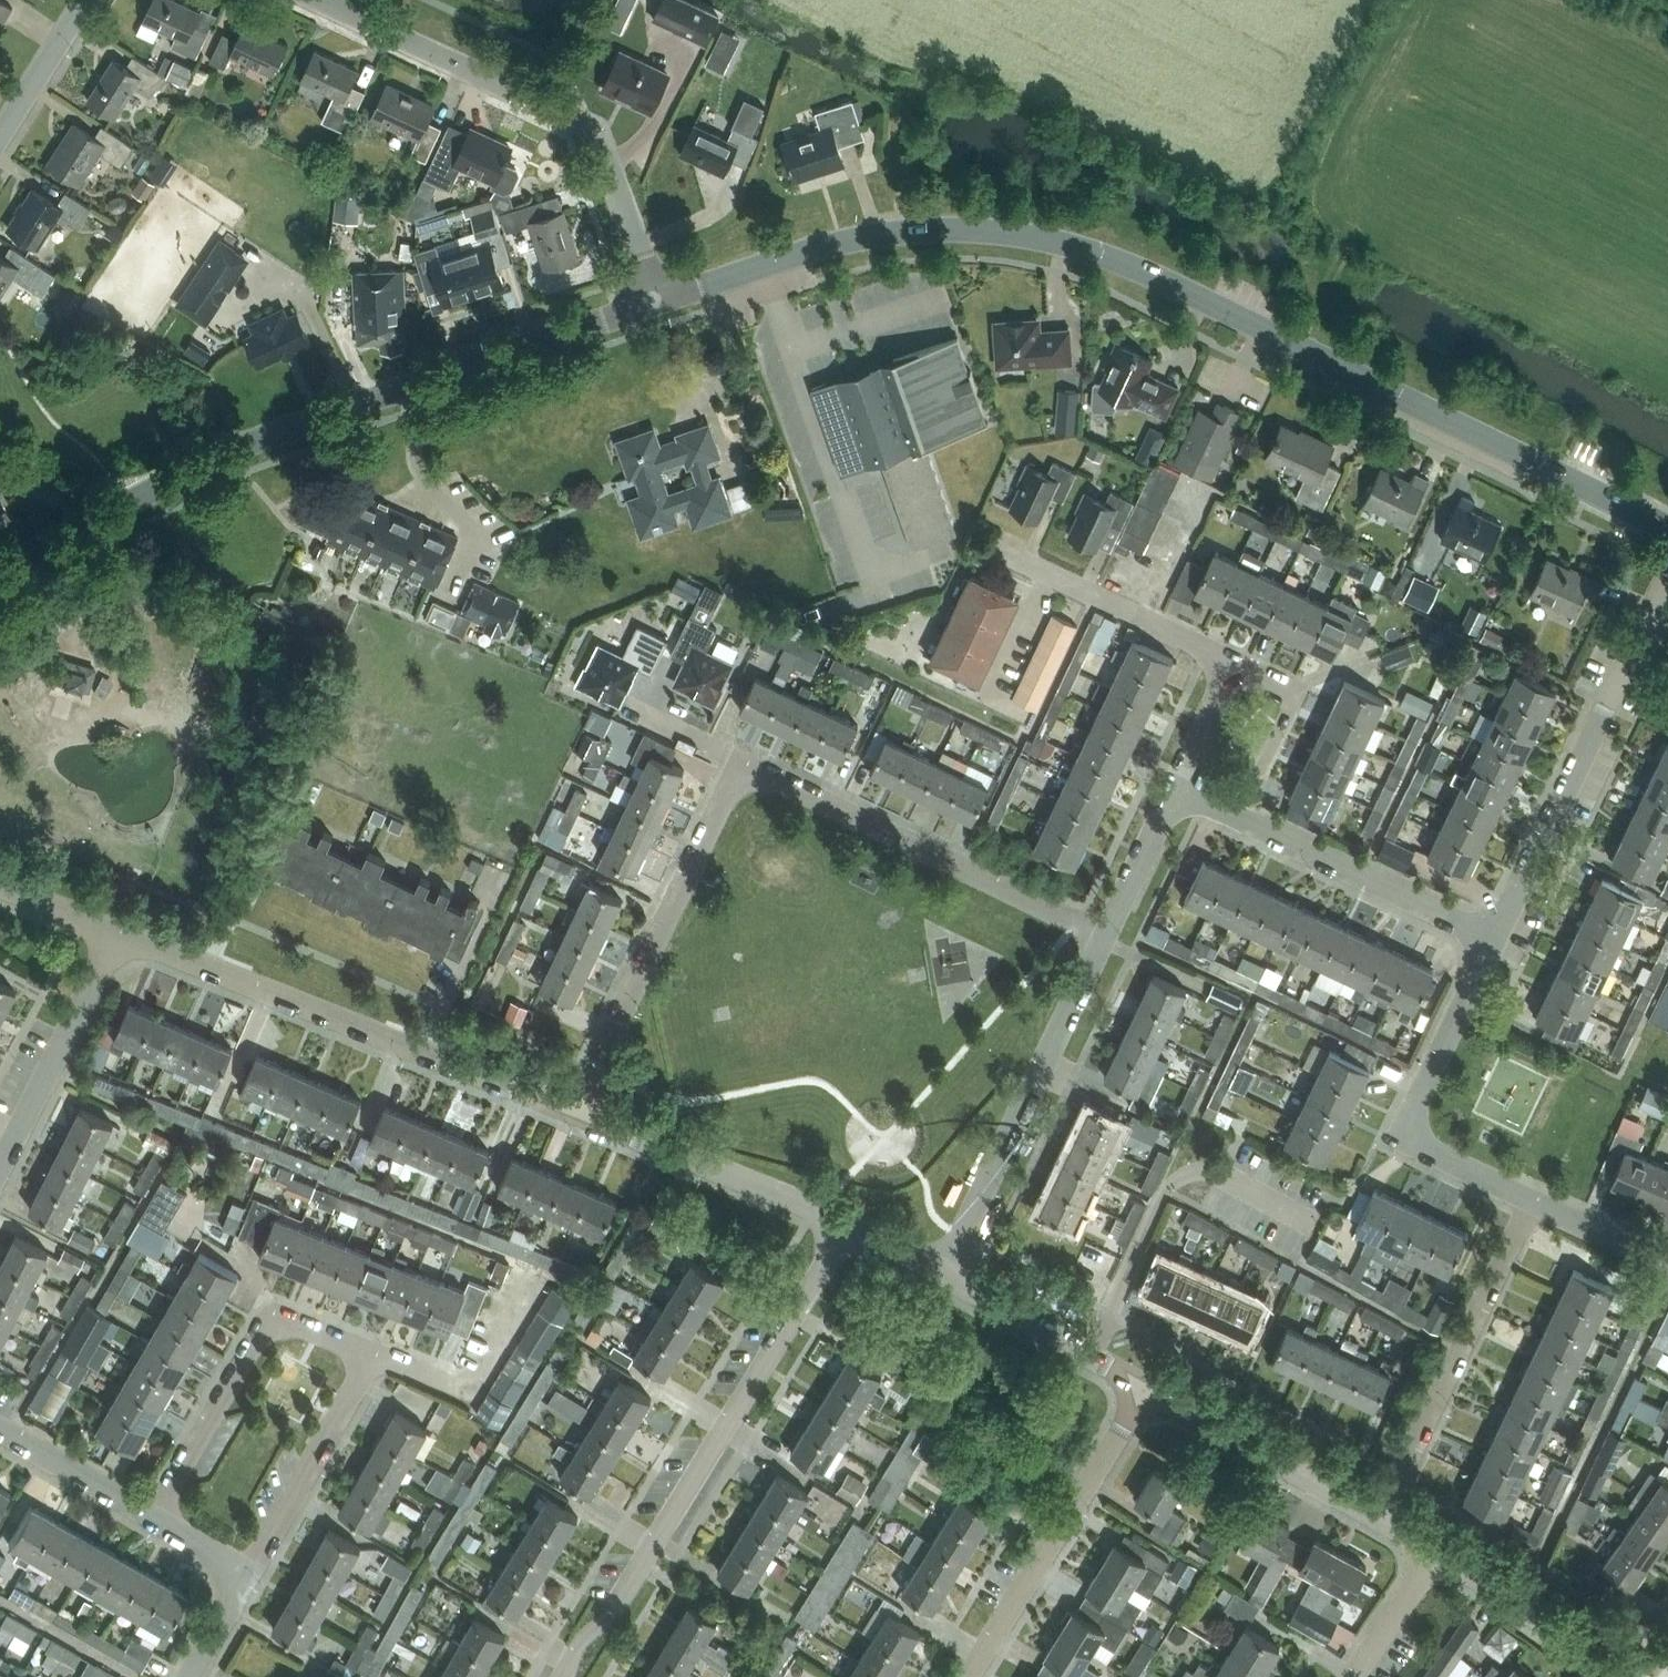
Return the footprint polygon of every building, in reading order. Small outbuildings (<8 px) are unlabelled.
[(2,0),(0,0),(0,16),(5,20),(13,7),(2,0)] [(208,32),(194,25),(201,10),(179,0),(153,0),(143,20),(176,36),(172,45),(197,56),(208,32)] [(705,42),(718,14),(689,0),(661,0),(653,17),(705,42)] [(615,5),(606,24),(621,30),(629,12),(615,5)] [(289,44),(245,23),(238,38),(223,30),(210,59),(225,66),(231,53),(275,74),(289,44)] [(723,30),(708,62),(724,69),(739,37),(723,30)] [(335,95),(323,121),(347,132),(366,91),(352,85),(359,70),(316,49),(301,80),(335,95)] [(651,110),(668,74),(621,52),(604,88),(651,110)] [(116,117),(135,86),(151,96),(165,75),(134,55),(126,66),(114,58),(87,99),(116,117)] [(196,67),(175,58),(168,75),(187,85),(196,67)] [(211,70),(198,65),(188,88),(200,94),(211,70)] [(442,127),(428,120),(435,105),(389,83),(374,116),(419,137),(412,154),(427,160),(442,127)] [(695,123),(680,153),(725,174),(732,159),(746,165),(759,137),(752,134),(765,106),(745,97),(732,126),(734,127),(728,138),(695,123)] [(822,130),(784,142),(796,178),(844,162),(839,145),(865,137),(853,99),(816,112),(822,130)] [(121,165),(134,145),(102,125),(95,136),(75,123),(49,163),(79,183),(99,151),(121,165)] [(431,166),(426,177),(438,183),(451,189),(462,165),(496,181),(493,186),(498,188),(505,192),(512,189),(513,187),(521,170),(505,163),(507,160),(509,156),(508,156),(512,148),(486,136),(487,134),(472,127),(467,137),(449,129),(450,128),(449,127),(446,134),(431,166)] [(133,169),(143,175),(152,160),(143,154),(133,169)] [(808,189),(840,178),(837,168),(805,180),(808,189)] [(144,199),(155,183),(146,177),(135,193),(144,199)] [(33,188),(8,227),(38,246),(58,215),(78,228),(91,208),(65,192),(58,204),(33,188)] [(358,222),(361,206),(362,194),(337,192),(334,219),(358,222)] [(129,203),(128,198),(120,195),(110,200),(109,206),(110,210),(117,212),(125,210),(129,203)] [(481,243),(460,249),(475,294),(505,284),(499,266),(511,262),(500,226),(491,199),(463,208),(466,217),(471,215),(477,233),(478,233),(481,243)] [(546,267),(579,257),(563,210),(545,216),(540,200),(501,213),(507,231),(531,223),(546,267)] [(113,221),(105,234),(119,243),(127,230),(113,221)] [(230,289),(251,258),(219,237),(199,268),(230,289)] [(411,259),(413,242),(402,240),(399,257),(411,259)] [(56,274),(11,245),(4,257),(0,254),(0,294),(12,275),(43,295),(56,274)] [(475,294),(460,249),(440,256),(436,245),(415,252),(427,289),(440,285),(445,304),(475,294)] [(404,269),(353,271),(356,326),(357,326),(358,343),(381,342),(381,351),(404,350),(401,310),(406,309),(404,269)] [(191,281),(175,304),(206,325),(222,301),(191,281)] [(55,305),(71,314),(76,306),(83,293),(68,284),(55,305)] [(310,339),(297,311),(289,315),(284,305),(249,323),(254,333),(245,337),(259,365),(310,339)] [(1039,364),(1071,361),(1069,329),(1045,330),(1045,332),(1038,332),(1037,320),(997,323),(1000,364),(1039,361),(1039,364)] [(813,387),(817,400),(843,473),(868,464),(867,462),(881,458),(913,547),(957,531),(926,444),(988,422),(988,421),(986,422),(974,389),(978,388),(971,369),(968,370),(956,338),(958,337),(958,336),(881,363),(883,370),(861,378),(840,385),(838,378),(813,387)] [(1116,396),(1133,403),(1134,401),(1166,415),(1179,387),(1147,372),(1153,360),(1134,351),(1133,353),(1115,345),(1105,367),(1109,368),(1101,385),(1095,385),(1095,382),(1094,382),(1091,407),(1093,407),(1093,401),(1113,403),(1116,396)] [(1081,390),(1058,388),(1054,432),(1076,434),(1081,390)] [(1212,478),(1242,413),(1224,405),(1218,418),(1200,409),(1175,461),(1212,478)] [(1267,456),(1307,474),(1296,496),(1322,508),(1340,469),(1325,462),(1333,445),(1310,434),(1308,436),(1282,424),(1267,456)] [(720,455),(709,425),(680,436),(683,445),(662,452),(655,433),(652,431),(623,441),(621,444),(632,476),(639,473),(646,494),(631,499),(642,531),(646,533),(678,522),(673,508),(689,503),(696,524),(731,513),(719,478),(714,480),(707,459),(720,455)] [(1242,437),(1236,450),(1246,454),(1251,441),(1242,437)] [(1092,441),(1086,454),(1101,460),(1107,448),(1092,441)] [(1141,444),(1134,459),(1151,467),(1158,452),(1141,444)] [(1019,482),(1022,483),(1011,507),(1039,520),(1051,494),(1063,500),(1076,472),(1053,461),(1047,475),(1027,465),(1019,482)] [(1155,462),(1149,475),(1174,487),(1180,474),(1155,462)] [(1364,502),(1408,523),(1429,479),(1416,473),(1411,482),(1380,467),(1364,502)] [(1174,487),(1149,475),(1143,487),(1169,499),(1174,487)] [(735,511),(756,503),(748,479),(727,487),(735,511)] [(327,539),(342,545),(365,495),(350,488),(347,494),(318,481),(301,519),(330,532),(327,539)] [(1163,512),(1169,499),(1143,487),(1137,500),(1163,512)] [(1134,502),(1111,491),(1105,503),(1085,493),(1077,510),(1080,511),(1069,534),(1097,548),(1108,524),(1120,530),(1134,502)] [(342,545),(362,554),(386,504),(365,495),(342,545)] [(1475,501),(1462,495),(1441,538),(1485,559),(1502,525),(1471,510),(1475,501)] [(9,515),(0,498),(0,520),(9,515)] [(1131,514),(1156,526),(1163,512),(1137,500),(1131,514)] [(406,513),(386,504),(362,554),(383,563),(406,513)] [(1235,506),(1230,517),(1254,528),(1259,517),(1235,506)] [(1316,535),(1323,518),(1307,511),(1299,528),(1316,535)] [(426,522),(406,513),(383,563),(404,573),(426,522)] [(1156,526),(1131,514),(1124,527),(1150,539),(1156,526)] [(1282,528),(1265,520),(1261,531),(1277,538),(1282,528)] [(436,587),(458,537),(426,522),(404,573),(436,587)] [(1150,539),(1124,527),(1118,540),(1144,552),(1150,539)] [(1304,539),(1288,531),(1283,542),(1300,549),(1304,539)] [(1306,552),(1322,560),(1327,550),(1311,542),(1306,552)] [(321,558),(326,546),(318,543),(313,554),(321,558)] [(1195,590),(1219,602),(1238,562),(1214,550),(1206,567),(1189,559),(1184,570),(1201,578),(1195,590)] [(1350,560),(1334,553),(1329,563),(1345,571),(1350,560)] [(1577,572),(1547,558),(1531,593),(1575,613),(1586,591),(1595,595),(1602,581),(1578,570),(1577,572)] [(1368,569),(1350,560),(1345,571),(1363,579),(1368,569)] [(1261,572),(1238,562),(1219,602),(1242,612),(1261,572)] [(1368,569),(1363,579),(1379,587),(1387,570),(1371,563),(1368,569)] [(1289,571),(1283,583),(1264,623),(1287,634),(1306,594),(1294,588),(1300,576),(1289,571)] [(1242,612),(1264,623),(1283,583),(1261,572),(1242,612)] [(1014,595),(970,574),(930,658),(974,679),(1014,595)] [(1414,575),(1403,599),(1428,611),(1439,587),(1414,575)] [(506,633),(520,602),(476,582),(462,613),(506,633)] [(703,589),(701,594),(718,603),(724,591),(706,583),(703,589)] [(703,589),(694,584),(687,597),(697,602),(701,594),(703,589)] [(1329,605),(1306,594),(1287,634),(1310,645),(1329,605)] [(434,601),(425,619),(449,630),(457,611),(434,601)] [(805,610),(808,618),(821,613),(818,605),(805,610)] [(1333,656),(1352,616),(1329,605),(1310,645),(1333,656)] [(1095,611),(1091,620),(1101,624),(1105,614),(1100,612),(1096,610),(1095,611)] [(1047,627),(1071,639),(1077,625),(1053,613),(1047,627)] [(1370,621),(1354,613),(1343,635),(1359,643),(1370,621)] [(724,688),(720,686),(732,663),(706,651),(718,628),(691,614),(671,653),(686,661),(676,682),(699,693),(697,697),(715,706),(724,688)] [(1105,614),(1101,624),(1093,640),(1090,647),(1103,653),(1118,620),(1105,614)] [(1101,624),(1091,620),(1083,636),(1093,640),(1101,624)] [(619,700),(637,665),(652,672),(669,638),(639,623),(622,656),(600,645),(588,668),(585,666),(576,683),(594,692),(595,689),(619,700)] [(779,642),(798,651),(803,640),(770,625),(760,646),(774,653),(779,642)] [(1480,639),(1488,642),(1497,646),(1509,653),(1513,645),(1501,638),(1503,633),(1488,625),(1480,639)] [(1064,653),(1071,639),(1047,627),(1040,641),(1064,653)] [(1122,662),(1122,663),(1162,682),(1173,658),(1133,639),(1127,652),(1117,647),(1112,657),(1122,662)] [(803,640),(798,651),(818,661),(823,650),(803,640)] [(1057,667),(1064,653),(1040,641),(1033,655),(1057,667)] [(1080,643),(1072,658),(1082,663),(1090,647),(1080,643)] [(1388,670),(1415,659),(1408,643),(1382,654),(1388,670)] [(1475,671),(1485,650),(1471,643),(1460,664),(1463,666),(1475,671)] [(1027,670),(1051,681),(1057,667),(1033,655),(1027,670)] [(855,665),(835,656),(830,667),(850,676),(855,665)] [(96,668),(62,658),(55,679),(90,689),(96,668)] [(1102,682),(1111,686),(1151,705),(1162,682),(1122,663),(1116,674),(1107,670),(1102,682)] [(875,675),(855,665),(850,676),(870,686),(875,675)] [(1069,665),(1062,681),(1071,686),(1079,670),(1069,665)] [(1044,695),(1051,681),(1027,670),(1020,684),(1044,695)] [(1515,670),(1504,694),(1544,713),(1555,690),(1515,670)] [(740,709),(766,721),(782,688),(787,678),(776,673),(771,683),(756,675),(740,709)] [(1464,694),(1471,678),(1462,673),(1454,689),(1464,694)] [(1345,680),(1333,705),(1373,724),(1385,699),(1345,680)] [(814,688),(802,684),(797,695),(782,688),(766,721),(791,733),(808,700),(814,688)] [(1013,698),(1037,709),(1044,695),(1020,684),(1013,698)] [(1140,727),(1151,705),(1111,686),(1100,708),(1140,727)] [(1068,693),(1058,688),(1051,704),(1061,709),(1068,693)] [(928,714),(933,703),(914,693),(908,704),(928,714)] [(1418,694),(1410,710),(1425,718),(1433,701),(1418,694)] [(1533,736),(1544,713),(1504,694),(1493,717),(1533,736)] [(1453,717),(1460,701),(1451,696),(1443,712),(1453,717)] [(834,713),(808,700),(791,733),(817,746),(834,713)] [(953,712),(933,703),(928,714),(948,723),(953,712)] [(1373,724),(1333,705),(1323,726),(1363,745),(1373,724)] [(610,715),(596,708),(592,716),(588,726),(601,732),(610,715)] [(1130,750),(1140,727),(1100,708),(1089,731),(1130,750)] [(1047,711),(1040,727),(1050,732),(1057,716),(1047,711)] [(834,713),(817,746),(842,757),(858,724),(834,713)] [(1417,743),(1428,720),(1418,715),(1407,738),(1417,743)] [(1493,717),(1482,739),(1522,759),(1533,736),(1493,717)] [(985,728),(966,718),(960,729),(980,738),(985,728)] [(1449,724),(1440,719),(1432,735),(1442,740),(1449,724)] [(1323,726),(1312,749),(1353,768),(1363,745),(1323,726)] [(876,760),(870,771),(897,784),(913,750),(916,742),(905,738),(902,745),(887,738),(889,734),(877,728),(865,754),(876,760)] [(1005,737),(985,728),(980,738),(1000,748),(1005,737)] [(587,730),(578,749),(592,756),(601,737),(587,730)] [(645,764),(639,778),(673,793),(684,769),(668,761),(675,746),(645,731),(632,758),(645,764)] [(1071,750),(1079,754),(1119,773),(1130,750),(1089,731),(1084,743),(1075,740),(1071,750)] [(1046,738),(1037,734),(1031,745),(1029,749),(1039,754),(1046,738)] [(603,760),(612,740),(602,736),(601,737),(592,756),(603,760)] [(1482,739),(1471,762),(1511,781),(1522,759),(1482,739)] [(1415,763),(1418,764),(1428,769),(1439,746),(1426,741),(1426,740),(1415,763)] [(1667,742),(1655,765),(1667,771),(1667,742)] [(1414,750),(1404,745),(1396,761),(1406,766),(1414,750)] [(1312,749),(1302,772),(1342,791),(1353,768),(1312,749)] [(897,784),(922,795),(937,762),(913,750),(897,784)] [(1030,759),(1020,754),(1012,770),(1022,774),(1030,759)] [(1058,772),(1068,777),(1108,796),(1119,773),(1079,754),(1072,768),(1062,763),(1058,772)] [(594,780),(603,760),(592,756),(583,775),(594,780)] [(957,758),(952,769),(937,762),(922,795),(947,807),(963,774),(969,763),(957,758)] [(1460,785),(1500,804),(1511,781),(1471,762),(1465,775),(1456,770),(1451,780),(1460,785)] [(1428,769),(1418,764),(1410,781),(1420,785),(1428,769)] [(1645,788),(1667,799),(1667,771),(1655,765),(1645,788)] [(1403,772),(1393,768),(1385,784),(1395,788),(1403,772)] [(632,774),(625,771),(620,783),(627,786),(634,789),(627,803),(660,819),(673,793),(639,778),(632,774)] [(1331,814),(1342,791),(1302,772),(1291,796),(1331,814)] [(977,781),(963,774),(947,807),(973,820),(988,786),(991,780),(980,775),(977,781)] [(1019,781),(1009,777),(1001,792),(1011,797),(1019,781)] [(1068,777),(1056,801),(1097,819),(1108,796),(1068,777)] [(320,785),(308,780),(303,791),(315,796),(320,785)] [(1489,827),(1500,804),(1460,785),(1449,808),(1489,827)] [(587,792),(577,787),(568,807),(579,812),(587,792)] [(1417,792),(1407,787),(1399,803),(1409,808),(1417,792)] [(1634,811),(1667,827),(1667,799),(1645,788),(1634,811)] [(1374,806),(1384,811),(1392,795),(1382,790),(1374,806)] [(998,799),(991,815),(1000,820),(1008,804),(998,799)] [(622,813),(615,828),(649,844),(660,819),(627,803),(620,800),(615,810),(622,813)] [(1056,801),(1046,823),(1086,842),(1097,819),(1056,801)] [(554,805),(539,838),(562,849),(569,833),(558,828),(566,810),(554,805)] [(1373,834),(1384,811),(1374,806),(1363,829),(1373,834)] [(587,815),(579,812),(568,807),(558,828),(569,833),(575,820),(583,823),(587,815)] [(1479,850),(1489,827),(1449,808),(1438,831),(1479,850)] [(1395,838),(1406,815),(1396,810),(1385,833),(1395,838)] [(1667,842),(1667,827),(1634,811),(1623,833),(1663,853),(1667,842)] [(393,817),(389,828),(401,833),(405,823),(393,817)] [(386,860),(368,851),(363,862),(365,863),(363,869),(323,850),(326,845),(328,846),(333,835),(324,830),(316,847),(305,841),(313,825),(303,820),(298,832),(300,833),(298,838),(277,828),(259,867),(272,873),(276,864),(316,883),(312,892),(337,904),(341,895),(370,908),(365,917),(390,929),(395,920),(435,939),(430,948),(444,954),(445,951),(461,959),(484,910),(471,904),(469,909),(465,906),(461,915),(441,906),(444,900),(446,902),(452,890),(442,886),(434,902),(423,897),(431,881),(421,876),(416,887),(418,888),(416,894),(376,875),(379,870),(381,871),(386,860)] [(1075,865),(1086,842),(1046,823),(1035,846),(1075,865)] [(629,868),(636,871),(649,844),(615,828),(606,824),(601,836),(610,840),(597,866),(623,879),(629,868)] [(1467,873),(1479,850),(1438,831),(1427,854),(1467,873)] [(1652,876),(1663,853),(1623,833),(1612,857),(1652,876)] [(1376,856),(1405,869),(1415,848),(1386,835),(1376,856)] [(438,837),(432,849),(445,854),(450,843),(438,837)] [(540,866),(530,885),(541,891),(549,873),(569,882),(577,866),(548,852),(541,866),(540,866)] [(484,863),(472,858),(468,868),(480,873),(484,863)] [(1186,899),(1209,910),(1228,870),(1205,859),(1186,899)] [(1209,910),(1232,921),(1251,881),(1228,870),(1209,910)] [(1591,900),(1631,920),(1637,907),(1647,912),(1656,893),(1621,876),(1617,884),(1602,877),(1591,900)] [(621,899),(588,883),(581,880),(577,891),(583,893),(576,908),(610,923),(621,899)] [(1274,892),(1251,881),(1232,921),(1255,932),(1274,892)] [(532,911),(541,891),(530,885),(521,905),(532,911)] [(1255,932),(1278,943),(1297,903),(1274,892),(1255,932)] [(1620,942),(1623,936),(1631,920),(1591,900),(1580,923),(1620,942)] [(1278,943),(1300,954),(1319,914),(1297,903),(1278,943)] [(571,919),(565,933),(599,948),(610,923),(576,908),(570,905),(565,916),(571,919)] [(1322,965),(1342,925),(1319,914),(1300,954),(1322,965)] [(526,923),(515,918),(506,938),(517,943),(521,934),(526,923)] [(1609,965),(1620,942),(1580,923),(1569,946),(1609,965)] [(1364,935),(1342,925),(1322,965),(1345,975),(1364,935)] [(560,943),(553,958),(587,974),(599,948),(565,933),(559,930),(554,941),(560,943)] [(1180,952),(1184,942),(1169,935),(1164,945),(1180,952)] [(1387,946),(1364,935),(1345,975),(1358,981),(1351,995),(1361,1000),(1368,986),(1387,946)] [(515,945),(517,943),(506,938),(496,957),(507,962),(511,954),(523,960),(527,951),(515,945)] [(1663,944),(1655,960),(1665,964),(1667,959),(1667,946),(1663,944)] [(1202,963),(1207,953),(1191,946),(1186,956),(1202,963)] [(1390,997),(1391,997),(1410,957),(1387,946),(1368,986),(1380,992),(1376,1001),(1386,1006),(1390,997)] [(1598,988),(1609,965),(1569,946),(1558,969),(1598,988)] [(547,955),(541,966),(548,969),(540,985),(574,1001),(587,974),(553,958),(547,955)] [(1230,964),(1214,956),(1209,966),(1225,974),(1230,964)] [(1408,1021),(1414,1008),(1433,968),(1410,957),(1391,997),(1404,1003),(1398,1016),(1408,1021)] [(1248,985),(1253,975),(1237,967),(1232,977),(1248,985)] [(1655,987),(1662,971),(1652,967),(1645,982),(1655,987)] [(1598,988),(1558,969),(1547,991),(1588,1011),(1598,988)] [(1181,1018),(1186,1008),(1179,1005),(1187,990),(1153,974),(1141,1000),(1174,1015),(1181,1018)] [(1271,996),(1276,986),(1260,978),(1255,988),(1271,996)] [(15,990),(0,982),(0,1016),(15,990)] [(1212,985),(1206,998),(1236,1012),(1242,999),(1243,997),(1213,983),(1212,985)] [(1304,984),(1298,997),(1305,1000),(1311,988),(1304,984)] [(1294,1007),(1298,997),(1283,989),(1278,999),(1294,1007)] [(1651,994),(1641,989),(1634,1005),(1644,1010),(1651,994)] [(1577,1033),(1588,1011),(1547,991),(1536,1015),(1553,1023),(1576,1034),(1577,1033)] [(1162,1041),(1174,1015),(1141,1000),(1129,1025),(1162,1041)] [(1321,1008),(1305,1000),(1301,1010),(1317,1017),(1321,1008)] [(139,1048),(153,1014),(130,1003),(120,1025),(116,1035),(115,1037),(115,1038),(139,1048)] [(1339,1028),(1344,1019),(1328,1011),(1323,1021),(1339,1028)] [(1623,1028),(1633,1033),(1640,1017),(1631,1012),(1623,1028)] [(1261,1017),(1251,1013),(1244,1029),(1254,1034),(1261,1017)] [(181,1026),(153,1014),(139,1048),(165,1059),(181,1026)] [(1217,1028),(1214,1034),(1226,1038),(1235,1018),(1224,1014),(1217,1028)] [(107,1020),(98,1042),(111,1048),(115,1038),(115,1037),(116,1035),(120,1025),(107,1020)] [(1362,1039),(1367,1030),(1351,1022),(1346,1032),(1362,1039)] [(1553,1023),(1547,1035),(1575,1049),(1581,1036),(1577,1033),(1576,1034),(1553,1023)] [(1129,1025),(1115,1053),(1149,1068),(1162,1041),(1129,1025)] [(192,1071),(208,1037),(181,1026),(165,1059),(162,1068),(170,1072),(174,1063),(192,1071)] [(1390,1040),(1374,1032),(1369,1042),(1385,1050),(1390,1040)] [(1216,1058),(1226,1038),(1214,1034),(1213,1035),(1209,1044),(1205,1053),(1216,1058)] [(1620,1035),(1612,1051),(1622,1055),(1630,1039),(1620,1035)] [(1243,1057),(1250,1041),(1240,1036),(1233,1052),(1243,1057)] [(233,1049),(208,1037),(192,1071),(188,1078),(199,1083),(203,1076),(218,1083),(233,1049)] [(1348,1040),(1341,1055),(1370,1069),(1377,1054),(1348,1040)] [(1330,1050),(1318,1074),(1358,1093),(1370,1069),(1341,1055),(1330,1050)] [(1115,1053),(1105,1076),(1144,1095),(1149,1084),(1143,1081),(1149,1068),(1115,1053)] [(254,1093),(268,1099),(283,1065),(257,1054),(243,1088),(240,1096),(250,1100),(254,1093)] [(1230,1059),(1222,1075),(1232,1079),(1240,1064),(1230,1059)] [(283,1065),(268,1099),(265,1106),(276,1111),(279,1104),(294,1111),(309,1077),(283,1065)] [(1201,1090),(1210,1069),(1200,1065),(1190,1085),(1201,1090)] [(1348,1115),(1358,1093),(1318,1074),(1308,1096),(1348,1115)] [(124,1085),(98,1075),(94,1086),(120,1097),(124,1085)] [(335,1088),(309,1077),(294,1111),(320,1122),(335,1088)] [(1219,1082),(1208,1105),(1218,1109),(1229,1086),(1219,1082)] [(1648,1084),(1642,1097),(1667,1108),(1667,1093),(1648,1084)] [(150,1096),(124,1085),(120,1097),(146,1107),(150,1096)] [(1191,1110),(1201,1090),(1190,1085),(1180,1105),(1191,1110)] [(361,1099),(335,1088),(320,1122),(346,1133),(361,1099)] [(178,1107),(150,1096),(146,1107),(173,1118),(178,1107)] [(1337,1138),(1348,1115),(1308,1096),(1297,1119),(1337,1138)] [(382,1144),(394,1149),(409,1115),(385,1105),(366,1150),(377,1154),(382,1144)] [(81,1107),(67,1134),(100,1150),(114,1124),(81,1107)] [(173,1118),(188,1123),(198,1128),(202,1116),(178,1107),(173,1118)] [(1076,1135),(1110,1150),(1109,1151),(1121,1156),(1127,1144),(1115,1139),(1122,1123),(1089,1107),(1076,1135)] [(436,1127),(409,1115),(394,1149),(397,1150),(394,1157),(405,1162),(408,1155),(422,1161),(436,1127)] [(202,1116),(198,1128),(188,1123),(183,1136),(217,1149),(222,1137),(226,1126),(202,1116)] [(1297,1119),(1286,1142),(1326,1161),(1337,1138),(1297,1119)] [(222,1137),(248,1147),(252,1136),(226,1126),(222,1137)] [(433,1166),(447,1172),(462,1138),(436,1127),(422,1161),(419,1168),(431,1172),(433,1166)] [(142,1143),(167,1155),(175,1140),(150,1128),(142,1143)] [(1611,1181),(1636,1192),(1650,1158),(1638,1153),(1644,1140),(1618,1129),(1612,1143),(1626,1149),(1612,1181),(1611,1180),(1611,1181)] [(93,1164),(100,1150),(67,1134),(55,1158),(88,1174),(95,1178),(100,1168),(93,1164)] [(1076,1135),(1064,1159),(1098,1174),(1109,1151),(1110,1150),(1076,1135)] [(274,1158),(278,1146),(252,1136),(248,1147),(274,1158)] [(489,1150),(462,1138),(447,1172),(448,1173),(443,1185),(454,1190),(459,1177),(474,1184),(489,1150)] [(274,1158),(303,1169),(307,1158),(278,1146),(274,1158)] [(1160,1147),(1151,1168),(1161,1172),(1171,1152),(1160,1147)] [(156,1150),(145,1169),(155,1175),(166,1156),(156,1150)] [(535,1165),(513,1155),(498,1189),(521,1199),(535,1165)] [(1667,1182),(1667,1158),(1666,1157),(1663,1164),(1650,1158),(1636,1192),(1660,1202),(1667,1182)] [(80,1190),(88,1174),(55,1158),(42,1183),(75,1200),(82,1204),(87,1193),(80,1190)] [(303,1169),(325,1178),(330,1167),(307,1158),(303,1169)] [(1052,1184),(1086,1200),(1093,1202),(1097,1193),(1091,1190),(1098,1174),(1064,1159),(1052,1184)] [(330,1167),(325,1178),(338,1183),(345,1164),(332,1160),(330,1167)] [(290,1182),(295,1170),(280,1164),(276,1176),(290,1182)] [(350,1188),(354,1177),(357,1169),(345,1164),(338,1183),(350,1188)] [(535,1205),(550,1212),(565,1178),(535,1165),(521,1199),(525,1200),(521,1208),(532,1213),(535,1205)] [(1161,1172),(1151,1168),(1141,1188),(1152,1192),(1161,1172)] [(144,1194),(155,1175),(145,1169),(133,1187),(144,1194)] [(354,1177),(350,1188),(378,1199),(383,1188),(354,1177)] [(576,1223),(591,1189),(565,1178),(550,1212),(576,1223)] [(163,1179),(140,1218),(163,1231),(186,1193),(163,1179)] [(316,1186),(299,1180),(295,1190),(312,1196),(316,1186)] [(1660,1202),(1667,1205),(1667,1182),(1660,1202)] [(75,1218),(68,1214),(75,1200),(42,1183),(29,1208),(69,1228),(75,1218)] [(1078,1216),(1086,1200),(1052,1184),(1040,1210),(1081,1229),(1085,1219),(1078,1216)] [(471,1219),(483,1192),(468,1186),(457,1212),(471,1219)] [(402,1209),(406,1197),(383,1188),(378,1199),(402,1209)] [(1380,1240),(1399,1200),(1375,1188),(1356,1229),(1369,1235),(1362,1251),(1372,1256),(1380,1240)] [(617,1201),(591,1189),(576,1223),(602,1235),(617,1201)] [(265,1244),(260,1257),(284,1266),(300,1225),(277,1216),(280,1208),(254,1197),(240,1235),(265,1244)] [(431,1207),(406,1197),(402,1209),(426,1218),(431,1207)] [(363,1205),(347,1198),(343,1208),(359,1215),(363,1205)] [(498,1204),(484,1199),(477,1220),(490,1225),(498,1204)] [(1146,1204),(1136,1199),(1126,1219),(1137,1224),(1146,1204)] [(126,1200),(115,1219),(125,1225),(136,1206),(126,1200)] [(1380,1240),(1403,1251),(1422,1210),(1399,1200),(1380,1240)] [(431,1207),(426,1218),(454,1229),(458,1218),(459,1218),(431,1207)] [(386,1214),(370,1208),(366,1218),(382,1224),(386,1214)] [(1202,1229),(1208,1218),(1189,1208),(1184,1219),(1202,1229)] [(1403,1251),(1426,1262),(1445,1221),(1422,1210),(1403,1251)] [(410,1223),(394,1217),(390,1227),(406,1234),(410,1223)] [(140,1218),(127,1240),(133,1243),(143,1249),(150,1253),(163,1231),(140,1218)] [(482,1227),(458,1218),(454,1229),(477,1238),(482,1227)] [(1228,1229),(1208,1218),(1202,1229),(1223,1240),(1228,1229)] [(114,1244),(125,1225),(115,1219),(104,1238),(114,1244)] [(1127,1244),(1137,1224),(1126,1219),(1116,1239),(1127,1244)] [(1468,1233),(1445,1221),(1426,1262),(1449,1273),(1468,1233)] [(628,1254),(643,1230),(633,1224),(618,1248),(628,1254)] [(307,1276),(324,1234),(300,1225),(284,1266),(307,1276)] [(434,1233),(417,1226),(413,1236),(430,1243),(434,1233)] [(89,1251),(96,1237),(75,1227),(68,1241),(89,1251)] [(477,1238),(504,1249),(508,1238),(482,1227),(477,1238)] [(347,1244),(324,1234),(307,1276),(331,1285),(347,1244)] [(16,1235),(2,1263),(35,1280),(35,1278),(42,1282),(47,1272),(40,1269),(49,1252),(16,1235)] [(1251,1255),(1257,1245),(1240,1235),(1234,1246),(1251,1255)] [(453,1252),(457,1242),(441,1236),(437,1246),(453,1252)] [(504,1249),(530,1259),(534,1248),(508,1238),(504,1249)] [(143,1249),(133,1243),(124,1258),(134,1264),(143,1249)] [(331,1285),(354,1294),(370,1253),(347,1244),(331,1285)] [(1279,1256),(1257,1245),(1251,1255),(1273,1267),(1279,1256)] [(1334,1276),(1339,1266),(1343,1260),(1314,1245),(1306,1260),(1334,1276)] [(59,1260),(79,1270),(85,1258),(65,1248),(59,1260)] [(563,1259),(534,1248),(530,1259),(558,1270),(563,1259)] [(618,1248),(604,1271),(614,1277),(628,1254),(618,1248)] [(1161,1257),(1145,1290),(1172,1302),(1187,1269),(1187,1268),(1192,1256),(1182,1251),(1176,1264),(1161,1257)] [(225,1297),(238,1274),(200,1252),(192,1265),(183,1260),(178,1270),(186,1275),(225,1297)] [(394,1262),(370,1253),(354,1294),(377,1304),(394,1262)] [(377,1304),(401,1313),(417,1271),(405,1266),(408,1259),(397,1254),(394,1262),(377,1304)] [(725,1279),(686,1256),(680,1266),(687,1270),(678,1284),(678,1285),(709,1304),(725,1279)] [(563,1259),(558,1270),(582,1280),(586,1268),(563,1259)] [(36,1296),(29,1292),(35,1280),(2,1263),(0,1266),(0,1291),(23,1303),(35,1309),(41,1298),(36,1296)] [(121,1265),(108,1287),(117,1292),(130,1270),(121,1265)] [(1187,1269),(1172,1302),(1196,1313),(1211,1279),(1215,1270),(1206,1266),(1202,1275),(1187,1269)] [(1355,1275),(1339,1266),(1334,1276),(1350,1284),(1355,1275)] [(1604,1311),(1615,1288),(1575,1268),(1564,1291),(1604,1311)] [(441,1281),(417,1271),(401,1313),(424,1322),(441,1281)] [(589,1295),(600,1301),(599,1302),(604,1305),(615,1311),(629,1288),(613,1279),(614,1277),(604,1271),(589,1295)] [(81,1299),(92,1281),(82,1274),(71,1293),(81,1299)] [(212,1319),(225,1297),(186,1275),(174,1296),(212,1319)] [(1196,1313),(1220,1324),(1222,1325),(1238,1292),(1242,1282),(1231,1277),(1227,1287),(1211,1279),(1196,1313)] [(1327,1297),(1333,1287),(1315,1277),(1309,1288),(1327,1297)] [(1377,1287),(1362,1278),(1357,1288),(1372,1296),(1377,1287)] [(449,1332),(459,1306),(477,1313),(487,1286),(469,1279),(465,1290),(441,1281),(424,1322),(449,1332)] [(672,1293),(664,1308),(695,1327),(709,1304),(678,1285),(678,1284),(671,1280),(666,1289),(672,1293)] [(553,1285),(539,1309),(562,1322),(563,1323),(577,1299),(553,1285)] [(108,1287),(99,1302),(108,1308),(117,1292),(108,1287)] [(1355,1299),(1333,1287),(1327,1297),(1349,1309),(1355,1299)] [(1253,1298),(1238,1292),(1222,1325),(1249,1337),(1264,1303),(1263,1303),(1268,1293),(1258,1288),(1253,1298)] [(1400,1299),(1384,1290),(1379,1300),(1394,1308),(1400,1299)] [(23,1303),(0,1291),(0,1323),(10,1328),(23,1303)] [(1592,1336),(1604,1311),(1564,1291),(1551,1317),(1592,1336)] [(1455,1299),(1441,1292),(1425,1325),(1439,1332),(1455,1299)] [(70,1318),(81,1299),(71,1293),(60,1312),(70,1318)] [(585,1326),(599,1302),(600,1301),(589,1295),(575,1319),(584,1325),(585,1326)] [(200,1341),(212,1319),(174,1296),(161,1318),(200,1341)] [(1429,1315),(1406,1302),(1401,1312),(1417,1320),(1424,1324),(1429,1315)] [(1641,1330),(1652,1306),(1643,1302),(1631,1325),(1641,1330)] [(695,1327),(664,1308),(655,1303),(649,1313),(658,1318),(649,1332),(681,1351),(695,1327)] [(113,1319),(105,1314),(95,1309),(88,1305),(75,1326),(100,1341),(113,1319)] [(1361,1315),(1379,1326),(1385,1315),(1366,1305),(1361,1315)] [(532,1320),(555,1334),(562,1322),(539,1309),(532,1320)] [(1651,1344),(1662,1350),(1663,1349),(1667,1351),(1667,1309),(1651,1344)] [(1405,1326),(1385,1315),(1379,1326),(1399,1337),(1405,1326)] [(1551,1317),(1540,1340),(1581,1358),(1592,1336),(1551,1317)] [(161,1318),(148,1340),(187,1363),(200,1341),(161,1318)] [(532,1320),(525,1332),(548,1345),(555,1334),(532,1320)] [(0,1323),(0,1349),(10,1328),(0,1323)] [(63,1331),(53,1324),(41,1343),(52,1349),(63,1331)] [(1316,1328),(1308,1324),(1303,1333),(1288,1326),(1272,1360),(1298,1372),(1313,1338),(1312,1337),(1316,1328)] [(75,1326),(62,1348),(70,1352),(79,1358),(87,1362),(100,1341),(75,1326)] [(592,1327),(585,1338),(597,1345),(604,1334),(592,1327)] [(541,1357),(548,1345),(525,1332),(518,1343),(541,1357)] [(666,1376),(681,1351),(649,1332),(634,1356),(666,1376)] [(1638,1336),(1628,1332),(1620,1348),(1630,1352),(1638,1336)] [(1298,1372),(1323,1383),(1338,1349),(1313,1338),(1298,1372)] [(148,1340),(136,1362),(174,1384),(187,1363),(148,1340)] [(1570,1380),(1581,1358),(1540,1340),(1530,1361),(1570,1380)] [(560,1342),(545,1367),(555,1374),(558,1369),(570,1349),(570,1348),(560,1342)] [(40,1368),(52,1349),(41,1343),(30,1362),(40,1368)] [(511,1355),(534,1368),(541,1357),(518,1343),(511,1355)] [(1651,1344),(1643,1359),(1655,1365),(1662,1350),(1651,1344)] [(1353,1356),(1338,1349),(1323,1383),(1350,1395),(1364,1361),(1368,1354),(1356,1349),(1353,1356)] [(624,1351),(619,1360),(629,1366),(634,1357),(624,1351)] [(79,1358),(70,1352),(61,1368),(70,1373),(79,1358)] [(1627,1359),(1617,1354),(1609,1371),(1619,1375),(1627,1359)] [(534,1368),(511,1355),(504,1366),(527,1380),(534,1368)] [(873,1389),(882,1374),(850,1355),(836,1379),(867,1398),(867,1399),(880,1407),(886,1397),(873,1389)] [(1378,1367),(1364,1361),(1350,1395),(1375,1407),(1391,1373),(1389,1372),(1392,1364),(1382,1360),(1378,1367)] [(1560,1402),(1570,1380),(1530,1361),(1520,1383),(1560,1402)] [(162,1406),(174,1384),(136,1362),(123,1384),(162,1406)] [(514,1403),(520,1393),(527,1380),(504,1366),(491,1389),(514,1403)] [(555,1374),(545,1367),(531,1390),(541,1396),(548,1384),(555,1374)] [(57,1374),(37,1409),(56,1420),(76,1385),(57,1374)] [(1635,1375),(1628,1390),(1640,1396),(1648,1381),(1635,1375)] [(1606,1377),(1598,1393),(1608,1398),(1616,1382),(1606,1377)] [(620,1378),(605,1403),(636,1423),(651,1398),(620,1378)] [(852,1422),(867,1399),(867,1398),(836,1379),(821,1403),(852,1422)] [(1549,1425),(1555,1411),(1563,1415),(1567,1406),(1560,1402),(1520,1383),(1509,1406),(1549,1425)] [(123,1384),(110,1405),(149,1428),(162,1406),(123,1384)] [(557,1387),(549,1401),(559,1407),(580,1419),(588,1406),(557,1387)] [(488,1393),(484,1401),(507,1415),(511,1407),(513,1403),(490,1390),(488,1393)] [(531,1390),(515,1416),(525,1422),(541,1396),(531,1390)] [(1640,1396),(1628,1390),(1621,1405),(1633,1411),(1640,1396)] [(1597,1421),(1605,1405),(1595,1400),(1587,1416),(1597,1421)] [(477,1412),(500,1426),(504,1419),(507,1415),(484,1401),(481,1405),(477,1412)] [(605,1403),(591,1425),(623,1444),(636,1423),(605,1403)] [(821,1403),(806,1427),(838,1446),(839,1444),(847,1449),(851,1441),(844,1436),(852,1422),(821,1403)] [(136,1451),(149,1428),(110,1405),(97,1428),(136,1451)] [(1509,1406),(1498,1429),(1538,1448),(1549,1425),(1509,1406)] [(1663,1407),(1657,1419),(1667,1424),(1667,1410),(1663,1407)] [(395,1411),(381,1437),(413,1455),(428,1430),(395,1411)] [(511,1444),(525,1422),(515,1416),(506,1429),(501,1438),(511,1444)] [(1576,1439),(1586,1444),(1594,1428),(1584,1423),(1576,1439)] [(591,1425),(576,1450),(607,1469),(623,1444),(591,1425)] [(923,1432),(913,1426),(898,1450),(908,1456),(913,1448),(914,1448),(923,1432)] [(806,1427),(791,1451),(823,1470),(830,1474),(835,1464),(829,1460),(838,1446),(806,1427)] [(1593,1464),(1605,1470),(1604,1470),(1608,1472),(1610,1473),(1620,1453),(1635,1440),(1610,1428),(1593,1464)] [(925,1429),(923,1432),(914,1448),(923,1454),(931,1458),(943,1439),(935,1434),(933,1434),(932,1433),(925,1429)] [(1538,1448),(1498,1429),(1487,1451),(1527,1471),(1538,1448)] [(412,1472),(406,1468),(413,1455),(381,1437),(367,1462),(400,1479),(406,1482),(412,1472)] [(560,1442),(554,1451),(569,1461),(575,1451),(560,1442)] [(1583,1450),(1573,1446),(1566,1462),(1575,1466),(1583,1450)] [(914,1448),(913,1448),(908,1456),(894,1480),(904,1486),(923,1454),(914,1448)] [(592,1494),(607,1469),(576,1450),(575,1451),(569,1461),(561,1475),(592,1494)] [(908,1456),(898,1450),(884,1474),(894,1480),(908,1456)] [(1516,1493),(1527,1471),(1487,1451),(1476,1474),(1516,1493)] [(465,1457),(452,1477),(463,1483),(465,1480),(475,1463),(465,1457)] [(487,1461),(474,1482),(484,1488),(485,1487),(497,1467),(487,1461)] [(356,1481),(389,1498),(400,1479),(367,1462),(356,1481)] [(1555,1464),(1547,1480),(1555,1484),(1564,1489),(1572,1473),(1555,1464)] [(1605,1470),(1593,1464),(1582,1487),(1597,1494),(1608,1472),(1604,1470),(1605,1470)] [(1155,1468),(1136,1499),(1162,1514),(1152,1530),(1171,1542),(1186,1518),(1168,1507),(1182,1485),(1155,1468)] [(1636,1492),(1667,1514),(1667,1482),(1651,1470),(1636,1492)] [(857,1503),(868,1483),(848,1471),(836,1491),(857,1503)] [(809,1493),(777,1474),(762,1499),(794,1519),(809,1493)] [(869,1498),(879,1504),(894,1480),(884,1474),(869,1498)] [(1516,1493),(1476,1474),(1465,1498),(1505,1517),(1516,1493)] [(452,1500),(463,1483),(452,1477),(448,1484),(442,1494),(452,1500)] [(894,1480),(879,1504),(889,1510),(904,1486),(894,1480)] [(1555,1484),(1547,1480),(1539,1497),(1557,1505),(1564,1489),(1555,1484)] [(372,1528),(386,1503),(389,1498),(356,1481),(339,1510),(372,1528)] [(469,1513),(484,1488),(474,1482),(473,1484),(459,1507),(469,1513)] [(0,1487),(0,1506),(8,1492),(0,1487)] [(978,1538),(993,1513),(962,1493),(961,1494),(952,1488),(948,1495),(957,1501),(946,1518),(978,1538)] [(1667,1534),(1667,1514),(1636,1492),(1628,1502),(1640,1510),(1633,1521),(1663,1542),(1667,1534)] [(1578,1496),(1571,1511),(1583,1516),(1590,1501),(1578,1496)] [(564,1540),(578,1517),(547,1497),(532,1521),(564,1540)] [(762,1499),(748,1523),(779,1542),(794,1519),(762,1499)] [(26,1564),(31,1556),(53,1517),(31,1504),(8,1543),(21,1551),(16,1559),(26,1564)] [(435,1506),(423,1525),(433,1532),(445,1512),(435,1506)] [(459,1507),(443,1533),(453,1540),(469,1513),(459,1507)] [(1290,1524),(1261,1508),(1242,1542),(1263,1554),(1253,1571),(1262,1576),(1255,1590),(1267,1597),(1289,1559),(1274,1551),(1290,1524)] [(1575,1532),(1583,1516),(1571,1511),(1563,1526),(1575,1532)] [(1540,1514),(1533,1530),(1543,1535),(1550,1519),(1540,1514)] [(75,1530),(53,1517),(31,1556),(53,1569),(75,1530)] [(963,1561),(978,1538),(946,1518),(932,1541),(963,1561)] [(549,1565),(564,1540),(532,1521),(517,1546),(549,1565)] [(865,1527),(855,1521),(840,1544),(850,1551),(865,1527)] [(1625,1531),(1614,1524),(1607,1534),(1618,1542),(1648,1563),(1663,1542),(1633,1521),(1625,1531)] [(779,1542),(748,1523),(734,1546),(765,1565),(771,1569),(777,1559),(771,1555),(779,1542)] [(1540,1535),(1515,1523),(1509,1537),(1532,1549),(1540,1535)] [(423,1525),(411,1543),(422,1549),(433,1532),(423,1525)] [(875,1533),(865,1527),(850,1551),(860,1557),(875,1533)] [(328,1529),(314,1554),(346,1572),(361,1547),(328,1529)] [(53,1569),(75,1581),(97,1542),(75,1530),(53,1569)] [(453,1540),(443,1533),(428,1557),(438,1563),(453,1540)] [(1197,1546),(1211,1555),(1218,1543),(1204,1534),(1197,1546)] [(1301,1626),(1325,1582),(1342,1552),(1317,1538),(1300,1568),(1314,1576),(1306,1590),(1307,1590),(1301,1600),(1290,1620),(1301,1626)] [(932,1541),(918,1565),(917,1565),(949,1585),(963,1561),(932,1541)] [(75,1581),(97,1594),(119,1555),(97,1542),(75,1581)] [(1115,1542),(1101,1565),(1133,1584),(1150,1594),(1163,1573),(1163,1572),(1170,1560),(1146,1546),(1139,1557),(1115,1542)] [(1633,1585),(1648,1563),(1618,1542),(1603,1563),(1599,1561),(1588,1578),(1617,1598),(1628,1581),(1633,1585)] [(840,1544),(825,1568),(835,1575),(850,1551),(840,1544)] [(517,1546),(501,1571),(533,1591),(549,1565),(517,1546)] [(750,1590),(765,1565),(734,1546),(718,1571),(750,1590)] [(850,1551),(835,1575),(845,1581),(859,1558),(860,1557),(850,1551)] [(1342,1552),(1325,1582),(1301,1626),(1326,1640),(1337,1620),(1322,1612),(1335,1587),(1350,1596),(1366,1566),(1342,1552)] [(314,1554),(300,1579),(332,1597),(346,1572),(314,1554)] [(97,1594),(118,1606),(139,1566),(119,1555),(97,1594)] [(934,1609),(949,1585),(917,1565),(918,1565),(904,1556),(898,1566),(911,1575),(902,1589),(934,1609)] [(1174,1569),(1184,1575),(1180,1582),(1190,1588),(1202,1569),(1182,1557),(1174,1569)] [(1104,1613),(1128,1628),(1142,1606),(1126,1596),(1133,1584),(1101,1565),(1087,1587),(1090,1589),(1083,1601),(1104,1614),(1104,1613)] [(163,1580),(139,1566),(118,1606),(141,1619),(163,1580)] [(820,1599),(835,1575),(825,1568),(810,1592),(820,1599)] [(519,1613),(533,1591),(501,1571),(487,1594),(519,1613)] [(405,1579),(395,1573),(385,1592),(395,1597),(405,1579)] [(835,1575),(820,1599),(831,1605),(845,1581),(835,1575)] [(317,1623),(332,1597),(300,1579),(285,1605),(317,1623)] [(141,1619),(163,1632),(164,1632),(186,1593),(163,1580),(141,1619)] [(413,1584),(400,1608),(410,1614),(423,1589),(413,1584)] [(1225,1584),(1218,1595),(1227,1601),(1234,1589),(1225,1584)] [(30,1595),(15,1586),(9,1596),(25,1604),(30,1595)] [(1260,1605),(1235,1590),(1225,1607),(1249,1622),(1260,1605)] [(384,1617),(395,1597),(385,1592),(374,1612),(384,1617)] [(796,1616),(806,1622),(820,1599),(810,1592),(796,1616)] [(52,1607),(37,1599),(32,1608),(31,1608),(47,1617),(52,1607)] [(806,1622),(816,1629),(830,1606),(831,1605),(820,1599),(806,1622)] [(706,1640),(717,1622),(689,1604),(674,1629),(730,1663),(736,1653),(720,1643),(717,1647),(706,1640)] [(285,1605),(273,1627),(305,1646),(305,1645),(311,1649),(317,1639),(311,1635),(317,1623),(285,1605)] [(396,1639),(410,1614),(400,1608),(386,1634),(396,1639)] [(905,1655),(920,1632),(888,1612),(888,1613),(881,1609),(875,1619),(882,1623),(874,1635),(905,1655)] [(1065,1623),(1060,1632),(1091,1652),(1099,1640),(1115,1650),(1128,1628),(1104,1613),(1104,1614),(1097,1624),(1073,1609),(1072,1612),(1068,1609),(1061,1621),(1065,1623)] [(15,1632),(22,1620),(7,1611),(0,1623),(0,1624),(15,1632)] [(74,1620),(59,1611),(53,1620),(53,1621),(68,1629),(69,1629),(74,1620)] [(467,1629),(458,1644),(490,1662),(505,1636),(465,1613),(459,1625),(467,1629)] [(1446,1643),(1461,1653),(1479,1628),(1464,1617),(1446,1643)] [(29,1641),(36,1629),(22,1620),(15,1632),(29,1641)] [(1156,1643),(1165,1629),(1153,1621),(1144,1635),(1156,1643)] [(1511,1653),(1522,1632),(1503,1622),(1492,1643),(1511,1653)] [(96,1633),(80,1624),(75,1633),(90,1642),(91,1642),(96,1633)] [(378,1630),(368,1624),(358,1642),(369,1647),(378,1630)] [(1246,1625),(1230,1652),(1264,1673),(1280,1647),(1246,1625)] [(674,1629),(659,1653),(688,1670),(699,1652),(710,1659),(707,1663),(723,1673),(730,1663),(674,1629)] [(1065,1676),(1098,1676),(1100,1673),(1084,1663),(1091,1652),(1060,1632),(1045,1655),(1069,1669),(1065,1676)] [(784,1663),(798,1639),(787,1633),(773,1657),(784,1663)] [(386,1634),(372,1658),(383,1664),(393,1647),(396,1639),(386,1634)] [(905,1655),(874,1635),(859,1659),(886,1676),(891,1676),(905,1655)] [(118,1645),(102,1636),(97,1645),(97,1646),(112,1655),(112,1654),(118,1645)] [(44,1649),(59,1658),(66,1646),(51,1637),(44,1649)] [(124,1649),(119,1658),(139,1670),(141,1671),(153,1650),(131,1637),(124,1649)] [(1151,1656),(1157,1648),(1143,1639),(1138,1648),(1151,1656)] [(357,1668),(369,1647),(358,1642),(346,1662),(357,1668)] [(1446,1674),(1461,1653),(1446,1643),(1431,1664),(1446,1674)] [(458,1644),(445,1667),(462,1676),(482,1676),(490,1662),(458,1644)] [(75,1667),(81,1654),(66,1646),(59,1658),(75,1667)] [(1187,1667),(1181,1676),(1261,1676),(1264,1673),(1230,1652),(1221,1666),(1213,1662),(1209,1668),(1200,1662),(1194,1671),(1187,1667)] [(688,1670),(659,1653),(645,1676),(684,1676),(688,1670)] [(848,1676),(886,1676),(859,1659),(852,1656),(846,1666),(852,1670),(848,1676)] [(5,1673),(11,1663),(1,1657),(0,1658),(0,1676),(12,1676),(5,1673)] [(784,1663),(773,1657),(760,1676),(775,1676),(778,1671),(784,1663)] [(333,1676),(361,1676),(363,1673),(356,1669),(335,1658),(327,1674),(333,1676)] [(362,1676),(376,1676),(383,1664),(372,1658),(364,1673),(362,1676)] [(92,1676),(108,1676),(111,1671),(96,1663),(89,1675),(92,1676)] [(1493,1664),(1485,1673),(1488,1676),(1490,1676),(1532,1676),(1515,1663),(1506,1675),(1500,1670),(1493,1664)] [(1446,1674),(1431,1664),(1422,1676),(1444,1676),(1446,1674)] [(439,1676),(462,1676),(445,1667),(439,1676)]
